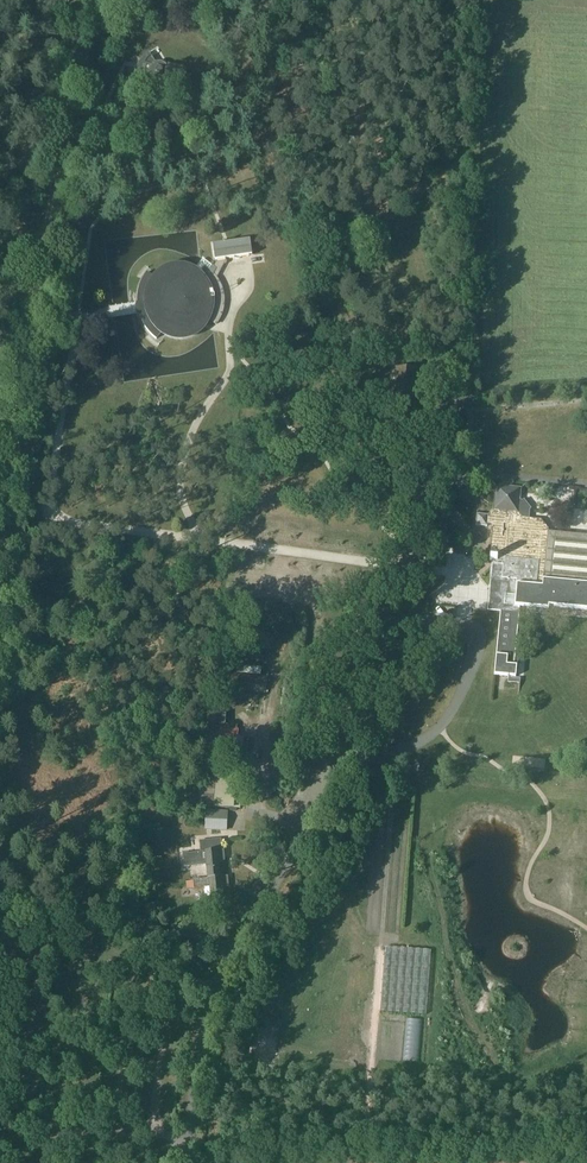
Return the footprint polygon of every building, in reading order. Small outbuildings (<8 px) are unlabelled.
[(149,79),(151,81),(153,83),(155,78),(157,79),(159,79),(161,79),(163,78),(165,78),(166,77),(165,81),(182,84),(186,68),(170,63),(169,68),(168,66),(167,65),(166,64),(165,63),(164,63),(162,62),(161,62),(158,62),(157,62),(156,63),(153,58),(151,59),(149,61),(148,63),(147,65),(146,68),(146,70),(146,73),(147,75),(148,77),(149,79)] [(156,279),(154,281),(154,282),(146,276),(144,279),(143,281),(143,282),(141,285),(140,288),(140,290),(139,293),(139,294),(138,298),(138,299),(138,302),(138,306),(138,307),(139,309),(139,312),(140,315),(140,317),(141,318),(142,321),(144,324),(145,327),(146,328),(147,330),(149,332),(151,335),(154,337),(160,329),(161,331),(163,332),(165,333),(167,334),(170,336),(172,337),(174,337),(176,338),(179,338),(181,338),(183,338),(187,338),(189,337),(191,337),(194,335),(197,334),(199,333),(200,332),(203,330),(204,329),(205,328),(207,325),(209,323),(211,320),(218,325),(219,323),(220,321),(221,319),(222,316),(223,314),(224,311),(224,308),(224,305),(225,302),(224,299),(224,296),(224,293),(223,292),(222,289),(221,286),(220,283),(219,280),(217,278),(228,258),(251,255),(248,241),(226,244),(226,242),(224,243),(224,245),(217,246),(219,259),(216,265),(209,261),(201,274),(199,272),(196,271),(193,269),(190,268),(186,267),(183,267),(180,267),(176,267),(173,268),(170,269),(167,270),(164,272),(161,274),(159,276),(157,277),(156,278),(156,279)] [(518,665),(520,661),(520,657),(520,656),(519,655),(519,654),(518,653),(517,653),(516,652),(515,652),(514,652),(513,653),(512,653),(511,654),(511,655),(510,655),(510,656),(508,656),(513,612),(520,612),(521,605),(550,608),(550,605),(586,609),(586,536),(550,533),(550,530),(542,520),(531,519),(531,510),(533,509),(526,500),(524,501),(521,501),(522,488),(497,486),(495,512),(489,516),(479,515),(478,526),(489,527),(489,524),(495,525),(492,559),(494,559),(489,609),(502,611),(496,674),(517,676),(518,665)] [(433,523),(432,536),(447,538),(448,525),(433,523)] [(265,668),(238,666),(238,673),(264,675),(265,668)] [(268,677),(233,674),(231,690),(267,694),(268,677)] [(226,713),(211,713),(210,736),(235,736),(236,725),(226,724),(226,713)] [(242,772),(217,771),(220,741),(206,740),(201,806),(214,807),(240,808),(242,772)] [(227,813),(211,812),(211,827),(227,827),(227,813)] [(200,841),(201,852),(184,854),(186,867),(208,865),(209,871),(219,870),(218,861),(225,860),(224,849),(223,850),(222,839),(200,841)] [(227,876),(220,876),(219,870),(209,871),(210,878),(193,879),(195,889),(211,887),(213,904),(225,903),(223,887),(228,887),(227,876)] [(386,947),(381,1011),(427,1014),(432,950),(386,947)]
